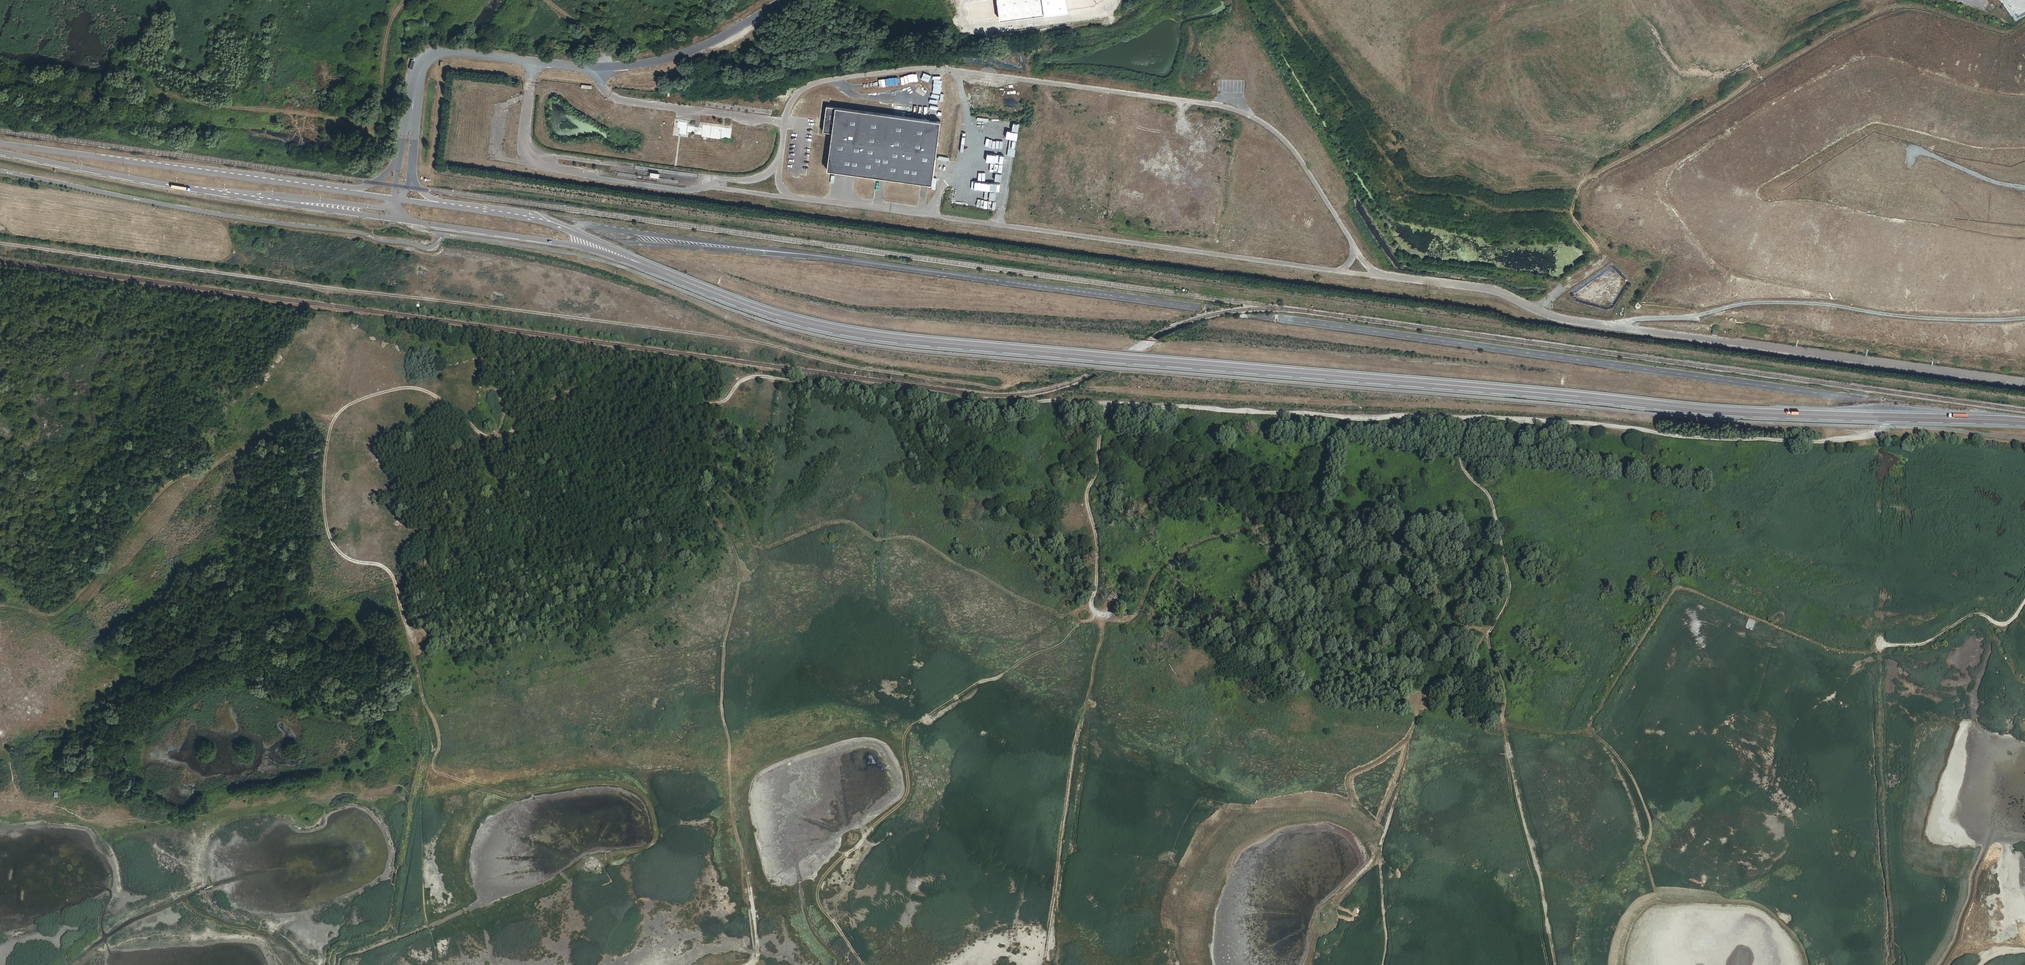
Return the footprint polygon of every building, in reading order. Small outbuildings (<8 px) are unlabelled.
[(1067,3),(1060,0),(998,0),(1001,21),(1068,11),(1067,3)] [(940,121),(825,104),(822,128),(831,129),(825,168),(931,183),(940,121)] [(733,129),(704,125),(703,128),(688,126),(689,123),(678,122),(677,128),(680,128),(679,134),(687,135),(688,132),(702,134),(702,136),(732,141),(733,129)]
